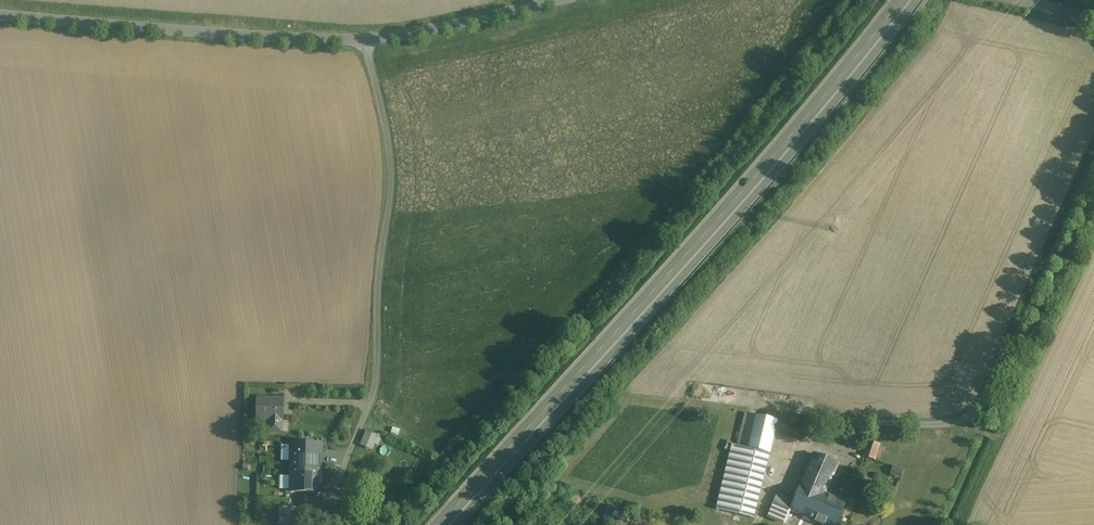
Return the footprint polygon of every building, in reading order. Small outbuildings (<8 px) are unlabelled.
[(284,400),(258,399),(258,421),(270,421),(270,432),(281,432),(282,421),(283,421),(284,400)] [(754,519),(775,432),(803,439),(805,426),(746,413),(738,446),(733,444),(718,510),(754,519)] [(362,445),(375,450),(382,435),(368,429),(362,445)] [(879,445),(869,441),(864,456),(874,460),(879,445)] [(321,445),(292,444),(291,491),(320,492),(321,445)] [(814,454),(795,501),(791,511),(824,524),(837,524),(847,502),(826,493),(839,464),(814,454)] [(903,471),(894,467),(892,474),(900,478),(903,471)] [(791,511),(795,501),(778,494),(768,516),(786,524),(791,511)] [(279,507),(278,524),(281,524),(300,524),(302,508),(279,507)]
